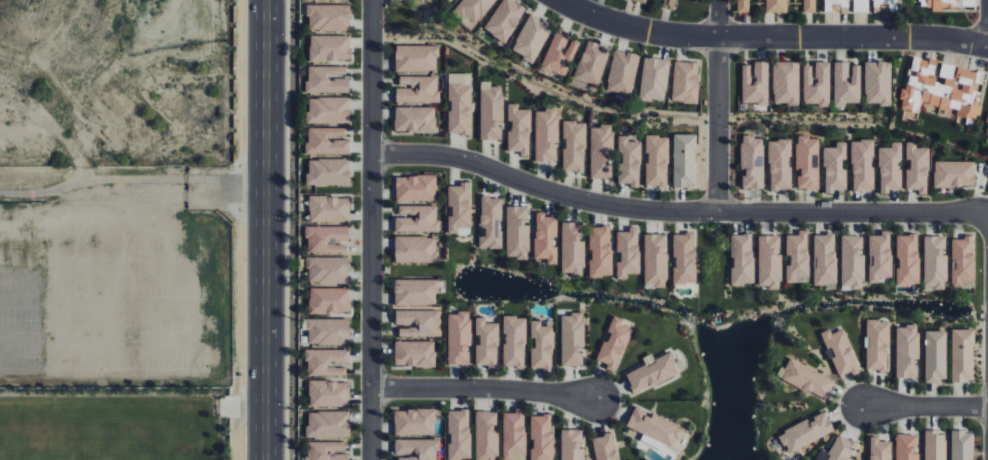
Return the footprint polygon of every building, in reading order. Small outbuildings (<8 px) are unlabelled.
[(495,0),(461,0),(453,10),(473,26),(495,0)] [(504,43),(527,9),(513,0),(502,0),(483,29),(504,43)] [(662,8),(674,11),(677,0),(664,0),(662,8)] [(737,12),(749,12),(749,0),(737,0),(737,12)] [(766,13),(787,12),(787,0),(766,0),(766,13)] [(804,13),(816,13),(816,0),(804,0),(804,13)] [(851,11),(871,11),(898,11),(898,0),(824,0),(824,11),(851,11)] [(974,0),(919,0),(919,6),(932,7),(932,11),(942,11),(942,7),(974,7),(974,0)] [(307,30),(349,30),(350,5),(308,4),(307,30)] [(512,50),(525,56),(522,61),(533,66),(552,23),(529,13),(512,50)] [(566,78),(579,41),(569,38),(571,33),(555,28),(541,69),(566,78)] [(309,60),(349,60),(349,35),(309,35),(309,60)] [(574,78),(599,86),(610,47),(586,40),(574,78)] [(436,45),(394,45),(395,71),(437,70),(436,45)] [(606,90),(632,95),(639,54),(614,50),(606,90)] [(639,99),(665,102),(670,60),(644,56),(639,99)] [(986,75),(941,62),(941,63),(914,56),(902,99),(905,100),(901,114),(917,119),(921,103),(939,108),(939,111),(977,121),(981,106),(977,105),(986,75)] [(672,102),(698,103),(699,62),(674,61),(672,102)] [(742,65),(742,104),(769,104),(768,61),(752,61),(752,65),(742,65)] [(773,104),(798,104),(800,62),(774,61),(773,104)] [(891,62),(865,61),(865,104),(890,104),(891,62)] [(829,62),(814,62),(814,65),(803,65),(804,106),(830,106),(829,62)] [(850,62),(834,62),(833,104),(860,104),(860,65),(850,65),(850,62)] [(347,66),(307,65),(306,92),(347,93),(347,66)] [(449,133),(471,134),(471,73),(449,73),(449,133)] [(395,102),(438,102),(439,76),(399,75),(399,86),(396,86),(395,102)] [(480,139),(501,140),(502,86),(491,86),(491,81),(481,81),(480,139)] [(350,97),(307,97),(307,123),(350,123),(350,97)] [(507,151),(520,151),(520,156),(530,156),(529,108),(518,109),(517,103),(507,103),(508,121),(512,121),(512,130),(507,130),(507,151)] [(435,107),(395,106),(394,132),(435,133),(435,107)] [(535,109),(535,161),(557,161),(557,149),(557,109),(535,109)] [(585,121),(563,121),(564,172),(585,171),(585,121)] [(591,126),(590,178),(612,178),(612,126),(591,126)] [(346,127),(306,128),(306,154),(349,154),(349,140),(330,140),(330,136),(346,136),(346,127)] [(674,187),(696,186),(695,134),(673,134),(674,187)] [(640,188),(641,141),(628,141),(628,136),(618,136),(618,153),(622,153),(622,162),(618,162),(618,183),(631,183),(631,187),(640,188)] [(667,186),(668,136),(647,136),(646,186),(667,186)] [(763,188),(764,136),(741,136),(741,171),(743,171),(743,188),(763,188)] [(796,170),(798,170),(798,189),(818,189),(819,137),(796,137),(796,170)] [(770,139),(769,189),(790,190),(790,140),(770,139)] [(852,140),(852,190),(874,190),(873,140),(852,140)] [(847,189),(846,165),(846,142),(836,142),(836,147),(824,147),(824,194),(834,193),(834,189),(847,189)] [(879,148),(880,194),(889,194),(889,190),(900,189),(900,160),(902,160),(902,142),(891,142),(891,147),(879,148)] [(928,148),(916,147),(916,142),(906,142),(906,159),(910,159),(910,168),(906,168),(906,189),(919,190),(918,194),(928,194),(928,148)] [(349,184),(349,158),(307,159),(307,186),(349,184)] [(974,161),(934,161),(934,187),(974,186),(974,161)] [(435,175),(395,176),(396,202),(436,201),(435,175)] [(471,234),(471,205),(469,205),(469,181),(460,181),(460,186),(448,185),(448,234),(471,234)] [(349,222),(349,197),(310,196),(309,221),(349,222)] [(501,248),(502,197),(480,197),(479,248),(501,248)] [(395,231),(438,232),(438,205),(398,205),(398,216),(395,216),(395,231)] [(506,258),(529,259),(529,224),(527,224),(527,206),(507,206),(506,258)] [(557,237),(557,216),(545,217),(545,212),(534,212),(535,259),(547,259),(547,264),(556,264),(556,237),(557,237)] [(561,274),(584,274),(584,241),(579,241),(579,222),(562,222),(561,274)] [(348,226),(307,226),(306,252),(345,253),(345,242),(348,242),(348,226)] [(612,226),(590,226),(590,277),(611,277),(612,226)] [(617,232),(617,253),(621,253),(621,262),(616,262),(617,279),(627,279),(626,274),(639,273),(638,227),(629,227),(629,231),(617,232)] [(786,282),(808,283),(809,230),(799,230),(799,235),(786,234),(786,256),(791,256),(791,265),(786,265),(786,282)] [(869,236),(869,281),(892,281),(891,231),(881,231),(881,235),(869,236)] [(674,284),(695,284),(695,233),(673,233),(674,284)] [(644,286),(667,286),(667,251),(665,251),(665,234),(644,234),(644,286)] [(753,285),(754,234),(732,234),(731,284),(753,285)] [(836,285),(836,234),(814,234),(814,285),(836,285)] [(758,287),(781,288),(781,254),(779,254),(780,236),(759,235),(758,287)] [(841,287),(864,288),(864,255),(862,255),(862,236),(842,235),(841,287)] [(897,235),(896,285),(918,286),(919,235),(897,235)] [(973,288),(975,235),(964,235),(964,239),(952,239),(951,287),(973,288)] [(394,262),(437,263),(437,237),(395,236),(394,262)] [(946,236),(924,236),(924,289),(947,289),(946,252),(946,236)] [(349,257),(308,257),(307,283),(349,283),(349,257)] [(395,306),(438,305),(438,279),(394,279),(395,306)] [(350,288),(309,288),(310,314),(350,313),(350,288)] [(399,336),(437,337),(437,310),(395,310),(395,326),(399,326),(399,336)] [(448,365),(470,365),(470,350),(471,312),(449,312),(448,365)] [(561,314),(562,366),(583,366),(583,351),(584,351),(583,314),(561,314)] [(504,367),(525,367),(525,317),(504,316),(504,367)] [(598,360),(607,364),(606,368),(617,372),(633,322),(613,316),(607,332),(598,360)] [(475,365),(487,365),(487,369),(497,369),(498,323),(486,323),(486,317),(476,317),(475,335),(480,335),(479,344),(476,344),(475,365)] [(349,344),(349,318),(307,319),(307,345),(349,344)] [(530,369),(552,370),(553,321),(544,320),(544,321),(531,320),(530,369)] [(866,371),(889,371),(889,320),(866,320),(866,371)] [(895,377),(918,378),(920,326),(897,325),(895,377)] [(861,373),(844,329),(832,334),(830,329),(822,332),(831,357),(839,376),(851,371),(853,376),(861,373)] [(973,329),(951,330),(952,382),(974,381),(973,329)] [(925,381),(946,382),(947,331),(925,330),(925,381)] [(436,342),(395,341),(394,366),(435,367),(436,342)] [(345,376),(345,364),(349,364),(349,350),(306,349),(306,375),(345,376)] [(646,365),(625,374),(633,393),(685,371),(680,361),(676,363),(671,352),(655,359),(652,353),(642,357),(646,365)] [(836,380),(789,358),(785,368),(781,366),(776,377),(826,400),(836,380)] [(309,406),(349,407),(349,381),(309,381),(309,406)] [(652,414),(652,415),(634,408),(626,428),(681,450),(690,430),(652,414)] [(394,410),(394,435),(435,434),(434,409),(394,410)] [(503,459),(525,459),(525,409),(516,409),(516,413),(503,413),(503,459)] [(470,458),(469,410),(448,410),(448,459),(470,458)] [(307,438),(349,437),(349,411),(307,412),(307,438)] [(496,430),(497,412),(476,411),(475,459),(498,459),(498,430),(496,430)] [(834,433),(825,412),(809,419),(809,420),(778,433),(787,453),(834,433)] [(531,459),(552,459),(552,415),(531,416),(531,459)] [(561,430),(561,459),(584,459),(584,447),(582,447),(582,429),(561,430)] [(947,432),(925,431),(924,459),(946,459),(947,432)] [(973,431),(951,431),(951,459),(974,459),(973,431)] [(614,433),(593,437),(597,459),(619,459),(614,433)] [(815,459),(849,459),(858,444),(839,434),(829,452),(821,448),(815,459)] [(896,434),(896,459),(918,459),(918,453),(916,453),(917,435),(896,434)] [(892,442),(879,441),(879,437),(870,436),(869,459),(892,459),(892,442)] [(394,440),(395,455),(398,455),(398,459),(437,459),(437,439),(394,440)] [(347,442),(307,441),(306,459),(347,459),(347,442)]
